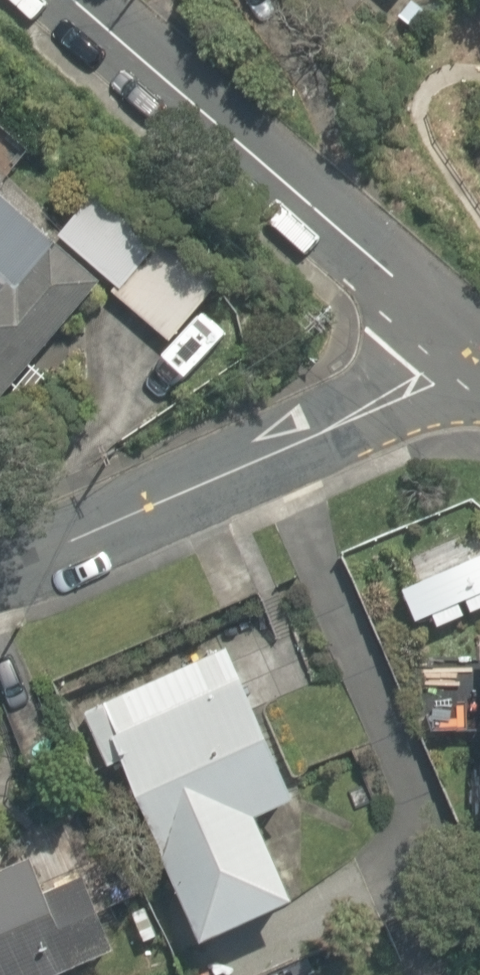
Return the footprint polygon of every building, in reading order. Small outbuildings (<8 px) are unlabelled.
[(104,295),(175,360),(229,301),(103,186),(60,233),(12,189),(0,202),(0,409),(104,295)] [(466,574),(479,606),(479,568),(466,574)] [(221,957),(322,912),(274,805),(314,787),(236,610),(73,682),(115,778),(137,769),(221,957)] [(394,734),(479,735),(479,648),(395,647),(394,734)] [(16,821),(0,827),(0,974),(110,974),(102,954),(127,946),(94,852),(34,873),(16,821)]
